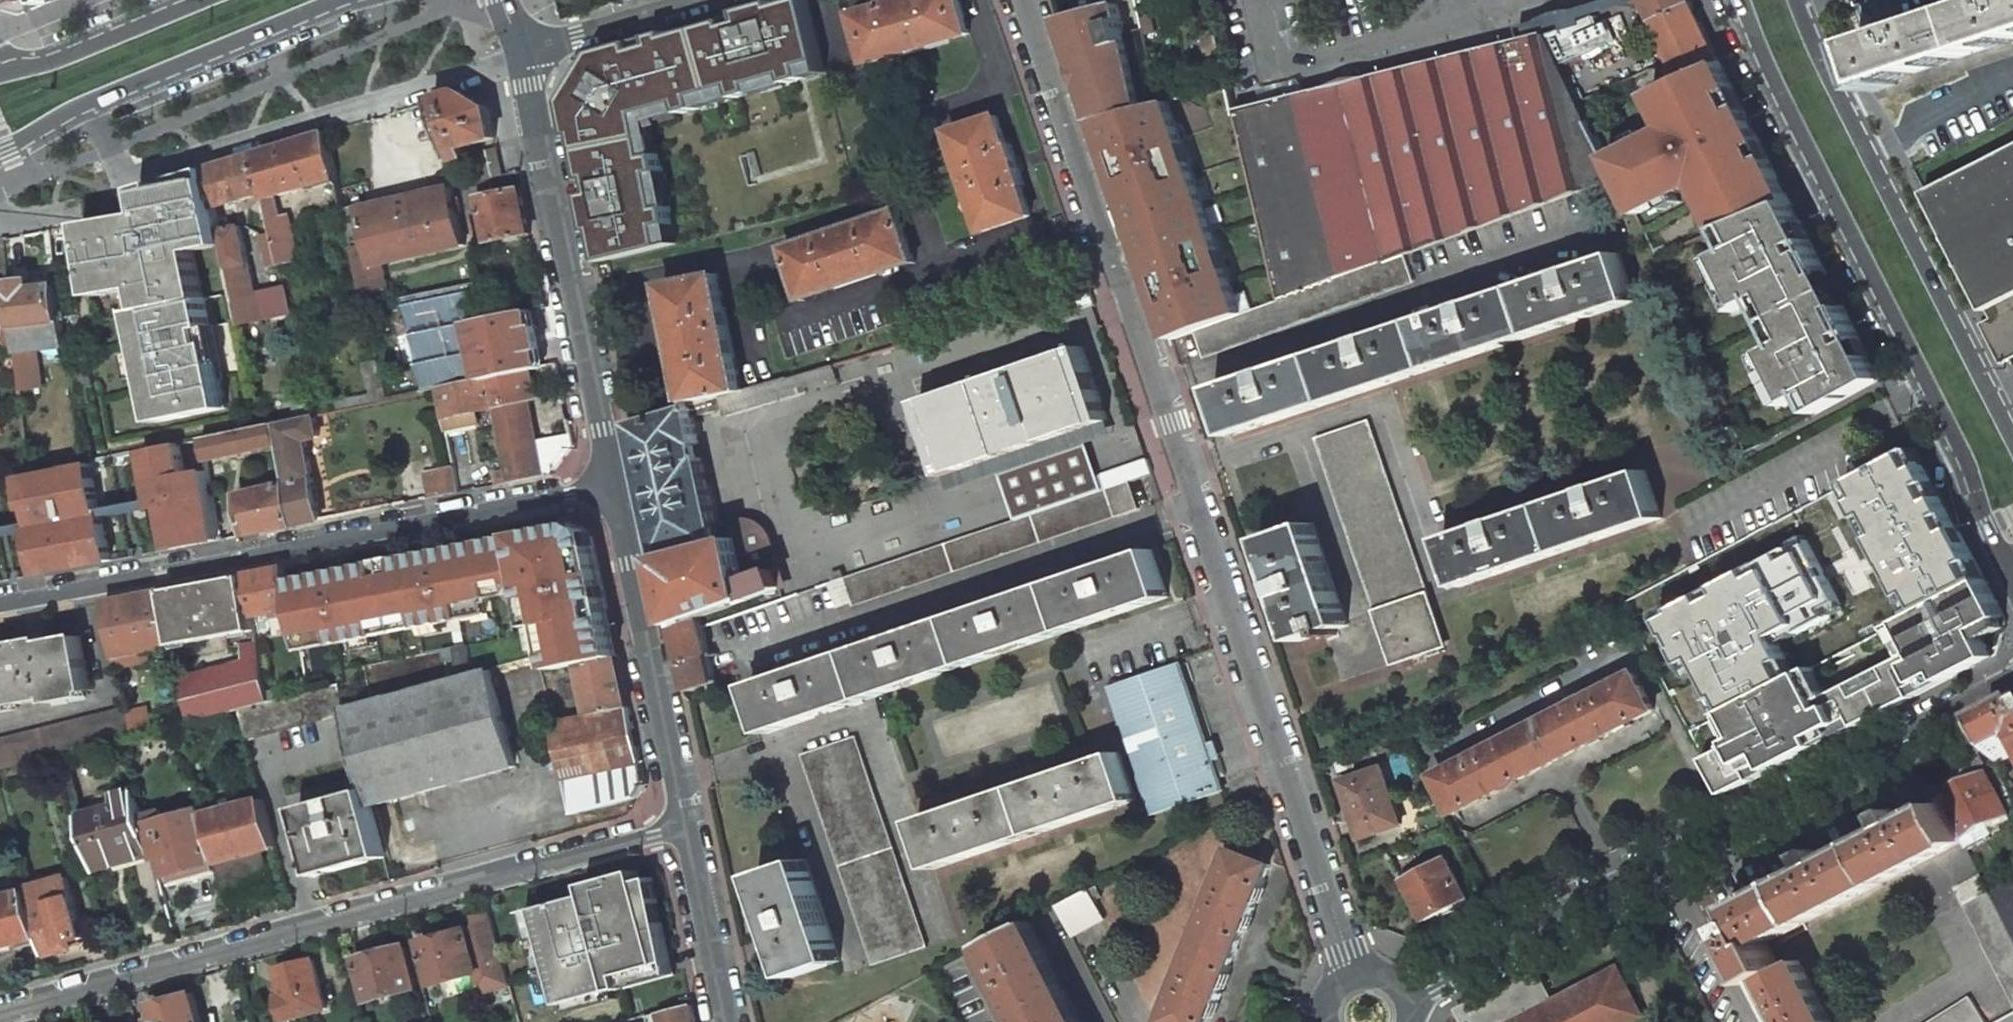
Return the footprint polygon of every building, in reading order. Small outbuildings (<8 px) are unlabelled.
[(642,114),(682,103),(685,112),(695,109),(702,107),(699,96),(736,86),(739,96),(757,91),(755,84),(788,74),(790,81),(826,71),(806,0),(794,0),(779,4),(778,0),(777,0),(741,11),(742,16),(672,36),(670,31),(652,36),(655,45),(637,50),(634,41),(597,52),(583,76),(584,95),(572,96),(567,103),(574,138),(579,137),(591,195),(586,197),(593,234),(598,233),(605,263),(611,261),(668,248),(664,228),(676,225),(672,207),(662,209),(655,173),(665,171),(661,152),(651,154),(642,114)] [(855,15),(869,63),(971,34),(961,0),(892,0),(882,3),(883,7),(855,15)] [(1654,24),(1694,6),(1691,0),(1642,0),(1654,24)] [(1866,49),(1878,85),(2012,40),(2012,0),(2011,0),(1866,49)] [(1710,40),(1694,6),(1654,24),(1682,81),(1721,63),(1710,40)] [(1066,23),(1085,79),(1097,113),(1100,120),(1165,105),(1148,31),(1129,35),(1123,7),(1066,23)] [(652,36),(634,41),(637,50),(655,45),(652,36)] [(1608,157),(1546,36),(1524,41),(1236,114),(1281,302),(1403,257),(1619,179),(1608,157)] [(1736,224),(1792,202),(1721,63),(1682,81),(1648,97),(1665,129),(1608,157),(1619,179),(1638,217),(1696,189),(1716,232),(1726,228),(1736,224)] [(755,84),(757,91),(790,81),(788,74),(755,84)] [(699,96),(702,107),(739,96),(736,86),(699,96)] [(469,157),(466,148),(497,139),(491,109),(462,92),(434,100),(454,162),(469,157)] [(651,154),(661,152),(655,121),(685,112),(682,103),(642,114),(651,154)] [(994,116),(950,131),(984,231),(1030,216),(1020,187),(1027,185),(1012,142),(1003,145),(994,116)] [(340,183),(328,132),(254,154),(263,194),(264,200),(265,199),(266,201),(275,199),(340,183)] [(469,165),(472,175),(459,178),(463,187),(491,181),(490,179),(504,176),(499,148),(476,153),(469,165)] [(2003,156),(2001,152),(1995,155),(1997,159),(1978,168),(1976,165),(1971,167),(1973,171),(1956,179),(1954,176),(1924,191),(1984,309),(1987,308),(2002,300),(2007,310),(1992,317),(1988,318),(1989,320),(2009,359),(2012,357),(2012,151),(2003,156)] [(216,208),(263,194),(254,154),(209,171),(216,208)] [(119,218),(83,226),(94,297),(139,289),(144,311),(134,313),(141,348),(149,390),(156,423),(229,409),(222,370),(217,344),(209,346),(206,330),(213,329),(213,326),(198,252),(220,248),(224,247),(221,231),(216,208),(209,171),(205,172),(186,176),(177,177),(179,187),(162,190),(161,185),(151,187),(141,189),(146,213),(119,218)] [(662,209),(672,207),(665,171),(655,173),(662,209)] [(470,212),(488,210),(494,240),(535,231),(527,187),(495,193),(493,181),(491,181),(463,187),(466,195),(470,212)] [(467,249),(454,190),(348,215),(354,239),(357,252),(353,252),(364,300),(391,293),(386,268),(467,249)] [(280,218),(275,199),(266,201),(270,220),(280,218)] [(339,213),(332,218),(338,242),(354,239),(348,215),(344,201),(337,203),(339,213)] [(1776,383),(1788,407),(1809,396),(1818,391),(1827,409),(1882,379),(1845,307),(1841,309),(1825,278),(1829,276),(1792,202),(1736,224),(1746,244),(1737,249),(1713,260),(1725,284),(1722,286),(1735,312),(1763,298),(1772,294),(1795,339),(1786,344),(1759,358),(1772,385),(1776,383)] [(914,262),(896,210),(867,220),(885,272),(914,262)] [(299,260),(289,216),(280,218),(270,220),(273,233),(280,264),(299,260)] [(867,220),(787,246),(804,299),(885,272),(867,220)] [(1746,244),(1736,224),(1726,228),(1737,249),(1746,244)] [(680,246),(676,225),(664,228),(668,248),(680,246)] [(261,291),(247,227),(221,231),(224,247),(242,326),(269,320),(294,315),(288,285),(261,291)] [(273,233),(261,235),(268,267),(280,264),(273,233)] [(1622,255),(1216,392),(1232,440),(1639,305),(1622,255)] [(1197,334),(1205,359),(1412,284),(1403,257),(1281,302),(1197,334)] [(1845,307),(1829,276),(1825,278),(1841,309),(1845,307)] [(68,348),(60,282),(37,285),(36,277),(9,280),(9,283),(15,329),(17,347),(18,354),(40,352),(68,348)] [(721,277),(667,288),(691,404),(746,393),(721,277)] [(15,329),(9,283),(0,285),(0,331),(4,331),(15,329)] [(480,379),(468,323),(484,320),(478,291),(371,311),(391,398),(439,388),(480,379)] [(1772,294),(1763,298),(1786,344),(1795,339),(1772,294)] [(2002,300),(1987,308),(1992,317),(2007,310),(2002,300)] [(484,320),(468,323),(480,379),(481,381),(489,379),(530,370),(543,367),(531,309),(484,320)] [(15,329),(4,331),(6,349),(15,347),(17,347),(15,329)] [(1085,348),(921,403),(947,477),(1110,422),(1085,348)] [(40,352),(18,354),(22,391),(45,389),(40,352)] [(495,407),(510,483),(544,476),(537,441),(535,431),(531,429),(521,431),(516,403),(529,400),(536,399),(530,370),(489,379),(495,407)] [(83,378),(88,404),(93,403),(90,389),(94,388),(97,387),(95,376),(83,378)] [(477,411),(495,407),(489,379),(481,381),(480,379),(439,388),(444,418),(477,411)] [(1818,391),(1809,396),(1819,414),(1827,409),(1818,391)] [(516,403),(521,431),(531,429),(535,431),(529,400),(516,403)] [(720,401),(691,409),(694,419),(723,411),(720,401)] [(723,540),(705,465),(702,465),(698,450),(701,449),(694,419),(691,409),(633,426),(675,625),(701,616),(751,600),(739,536),(723,540)] [(480,423),(477,411),(444,418),(446,430),(480,423)] [(322,523),(305,440),(320,438),(316,413),(276,424),(281,448),(288,486),(296,528),(322,523)] [(207,463),(281,448),(276,424),(262,426),(203,439),(207,463)] [(1369,425),(1320,442),(1398,661),(1447,644),(1369,425)] [(537,441),(544,476),(553,474),(575,446),(573,434),(537,441)] [(1986,580),(1913,450),(1838,489),(1905,621),(1986,580)] [(454,466),(425,472),(430,498),(459,493),(454,466)] [(45,498),(47,507),(73,502),(67,470),(41,475),(45,498)] [(1646,471),(1445,542),(1461,592),(1663,520),(1646,471)] [(26,501),(45,498),(41,475),(22,478),(26,501)] [(845,578),(854,603),(855,607),(1140,511),(1130,482),(1106,491),(1017,520),(925,552),(845,578)] [(288,486),(243,495),(250,537),(296,528),(288,486)] [(147,557),(185,549),(177,509),(123,520),(127,545),(144,542),(147,557)] [(217,514),(201,517),(206,545),(222,542),(217,514)] [(1314,523),(1265,540),(1300,642),(1349,625),(1314,523)] [(572,525),(290,580),(295,608),(301,640),(333,634),(335,645),(380,635),(378,625),(417,617),(419,627),(463,618),(461,607),(495,600),(493,587),(514,582),(525,592),(532,626),(546,623),(550,641),(556,670),(580,665),(619,656),(593,536),(590,537),(582,532),(573,528),(572,525)] [(117,530),(105,531),(110,564),(123,561),(117,530)] [(790,587),(769,530),(739,536),(751,600),(790,587)] [(1777,644),(1841,612),(1804,540),(1658,613),(1686,668),(1712,719),(1795,678),(1777,644)] [(55,570),(50,542),(34,545),(39,574),(55,570)] [(21,581),(15,545),(0,548),(0,585),(21,581)] [(1153,550),(752,687),(766,732),(883,693),(1169,596),(1153,550)] [(281,611),(295,608),(290,580),(288,568),(246,575),(253,617),(272,613),(281,611)] [(831,575),(834,582),(845,578),(843,571),(831,575)] [(177,648),(255,630),(253,617),(246,575),(166,593),(175,638),(177,648)] [(854,603),(845,578),(834,582),(829,584),(838,609),(854,603)] [(2004,617),(1986,580),(1905,621),(1892,628),(1907,657),(1820,701),(1805,672),(1795,678),(1719,715),(1734,745),(1707,759),(1724,793),(1993,658),(1979,629),(2004,617)] [(142,651),(141,645),(175,638),(166,593),(107,604),(117,656),(142,651)] [(675,625),(684,665),(711,659),(704,626),(701,616),(675,625)] [(0,652),(0,709),(92,691),(82,636),(31,646),(30,641),(18,643),(19,648),(0,652)] [(261,644),(228,651),(231,670),(184,680),(193,725),(245,712),(273,704),(261,644)] [(580,665),(593,718),(628,709),(631,709),(619,656),(580,665)] [(684,665),(690,690),(716,684),(711,659),(684,665)] [(1182,663),(1111,687),(1151,806),(1154,815),(1225,791),(1215,760),(1222,757),(1216,741),(1209,743),(1182,663)] [(444,685),(470,783),(518,771),(492,671),(444,685)] [(1637,676),(1438,778),(1456,815),(1656,712),(1637,676)] [(369,793),(374,809),(396,803),(401,802),(470,783),(444,685),(348,712),(349,715),(369,793)] [(252,740),(349,715),(348,712),(342,687),(273,704),(245,712),(252,740)] [(0,740),(0,768),(135,735),(129,708),(0,740)] [(593,718),(559,726),(571,784),(640,766),(637,751),(640,750),(637,735),(633,736),(631,725),(634,724),(633,716),(630,717),(628,709),(593,718)] [(1988,740),(2003,769),(2012,764),(2012,726),(1988,740)] [(856,737),(803,755),(874,965),(926,947),(856,737)] [(967,804),(918,821),(934,870),(1139,801),(1123,752),(1074,769),(967,804)] [(571,784),(568,785),(575,818),(641,800),(647,787),(643,765),(640,766),(571,784)] [(1385,770),(1346,783),(1362,837),(1402,825),(1385,770)] [(2010,821),(1989,779),(1909,821),(1903,810),(1891,816),(1897,828),(1832,861),(1826,849),(1812,857),(1818,869),(1739,910),(1745,922),(1738,926),(1740,930),(1733,934),(1737,943),(1733,945),(1754,983),(1760,980),(1782,1021),(1832,1021),(1800,958),(1781,968),(1769,946),(1964,844),(2010,821)] [(122,795),(124,805),(86,815),(99,864),(118,859),(120,866),(153,858),(148,839),(152,838),(149,828),(146,817),(139,791),(122,795)] [(369,793),(303,810),(320,878),(387,860),(374,809),(369,793)] [(225,865),(212,814),(208,797),(205,797),(202,798),(206,813),(168,823),(149,828),(152,838),(157,857),(168,855),(177,889),(226,876),(224,865),(225,865)] [(282,851),(268,800),(212,814),(225,865),(224,865),(226,876),(233,901),(281,888),(273,853),(282,851)] [(168,823),(166,813),(146,817),(149,828),(168,823)] [(1166,1021),(1210,1021),(1271,867),(1235,853),(1166,1021)] [(1447,858),(1404,882),(1428,926),(1444,918),(1441,912),(1468,898),(1447,858)] [(805,860),(758,876),(777,928),(784,949),(794,977),(841,961),(805,860)] [(89,940),(78,899),(70,871),(30,882),(32,887),(38,910),(35,911),(41,932),(48,959),(73,952),(71,945),(89,940)] [(561,991),(565,1004),(567,1003),(615,991),(624,988),(626,988),(622,975),(673,962),(670,951),(667,939),(666,931),(664,926),(654,928),(641,882),(638,871),(588,884),(591,896),(540,909),(561,991)] [(2012,937),(2012,877),(2012,875),(1987,888),(1990,893),(2012,937)] [(655,878),(641,882),(654,928),(664,926),(655,878)] [(1964,906),(1990,893),(1987,888),(1983,879),(1957,893),(1964,906)] [(0,895),(0,943),(41,932),(35,911),(38,910),(32,887),(28,888),(0,895)] [(1074,938),(1105,922),(1089,891),(1059,907),(1074,938)] [(1964,906),(2012,1001),(2012,937),(1990,893),(1964,906)] [(549,994),(561,991),(540,909),(526,912),(549,994)] [(493,922),(468,930),(475,953),(500,945),(493,922)] [(1025,1021),(1083,1021),(1031,922),(985,946),(1025,1021)] [(468,930),(422,944),(435,986),(484,971),(489,990),(511,983),(500,945),(475,953),(468,930)] [(377,955),(359,960),(370,1000),(417,988),(406,947),(387,952),(385,946),(375,949),(377,955)] [(283,971),(291,998),(283,1000),(289,1021),(290,1021),(331,1010),(318,961),(283,971)] [(622,975),(626,988),(676,975),(673,962),(622,975)] [(1618,970),(1553,1004),(1537,973),(1462,1012),(1467,1021),(1632,1021),(1643,1016),(1623,979),(1618,970)] [(618,1004),(615,991),(567,1003),(571,1016),(618,1004)] [(154,1004),(159,1021),(202,1021),(193,993),(154,1004)] [(1970,997),(1930,1021),(1986,1021),(1970,997)] [(665,1021),(698,1021),(695,1008),(664,1014),(665,1021)]
